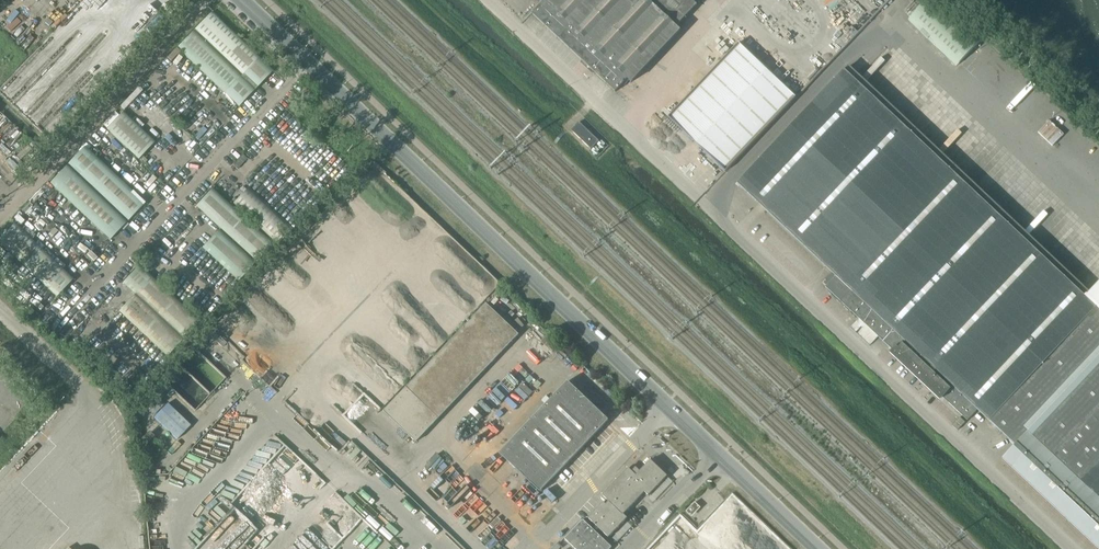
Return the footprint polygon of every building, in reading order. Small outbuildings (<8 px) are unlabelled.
[(168,9),(172,13),(184,0),(177,0),(168,9)] [(544,1),(532,14),(615,92),(628,79),(631,83),(680,31),(679,31),(683,27),(680,23),(697,5),(691,0),(543,0),(544,1)] [(956,67),(982,40),(941,0),(927,0),(908,20),(956,67)] [(177,48),(238,107),(273,71),(211,13),(177,48)] [(160,17),(146,31),(150,35),(163,21),(160,17)] [(668,118),(725,172),(796,97),(738,43),(668,118)] [(1087,295),(846,68),(737,184),(832,273),(835,276),(826,286),(825,287),(859,319),(878,337),(892,350),(889,354),(918,381),(939,401),(942,397),(967,421),(978,410),(1015,445),(1002,459),(1098,548),(1098,283),(1087,295)] [(106,130),(138,160),(155,142),(123,112),(106,130)] [(571,130),(591,150),(599,141),(579,122),(571,130)] [(82,156),(129,201),(152,177),(105,132),(82,156)] [(233,166),(237,170),(247,159),(242,155),(233,166)] [(127,223),(67,166),(50,184),(109,241),(127,223)] [(232,205),(276,246),(292,229),(249,187),(232,205)] [(195,207),(256,262),(272,245),(212,189),(195,207)] [(14,224),(0,239),(0,244),(57,297),(73,280),(14,224)] [(255,264),(218,230),(202,248),(238,282),(255,264)] [(122,283),(135,295),(118,312),(167,357),(200,323),(139,265),(122,283)] [(823,283),(826,286),(835,276),(832,273),(823,283)] [(486,304),(406,388),(383,412),(416,443),(519,335),(486,304)] [(850,328),(869,346),(878,337),(859,319),(850,328)] [(557,347),(546,337),(541,342),(552,352),(557,347)] [(499,453),(500,454),(540,492),(608,420),(588,402),(593,397),(580,384),(575,389),(567,382),(499,453)] [(154,418),(177,440),(190,426),(167,404),(154,418)] [(952,426),(957,431),(965,422),(959,418),(952,426)] [(602,496),(609,502),(606,505),(603,503),(588,518),(608,538),(627,519),(623,515),(644,492),(648,496),(667,476),(650,461),(640,472),(636,468),(632,472),(628,469),(602,496)] [(686,512),(690,515),(698,506),(695,503),(686,512)] [(575,548),(610,548),(611,548),(583,520),(565,539),(575,548)]
